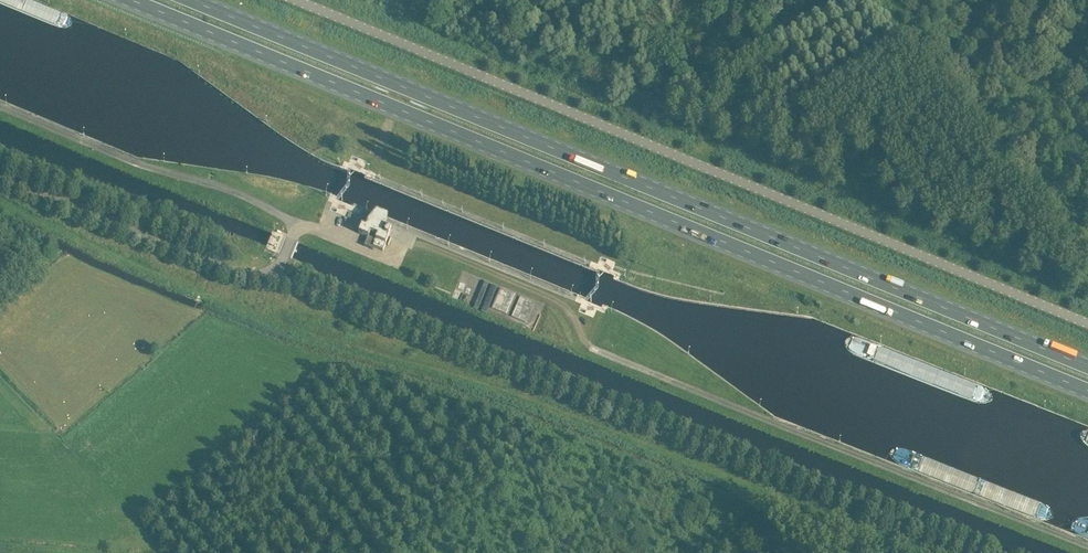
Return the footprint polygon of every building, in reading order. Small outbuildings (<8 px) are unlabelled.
[(361,228),(358,233),(368,237),(364,246),(373,249),(374,247),(383,251),(386,245),(386,244),(388,239),(389,237),(392,230),(388,229),(389,216),(377,211),(369,221),(368,221),(365,219),(362,225),(361,228)]
